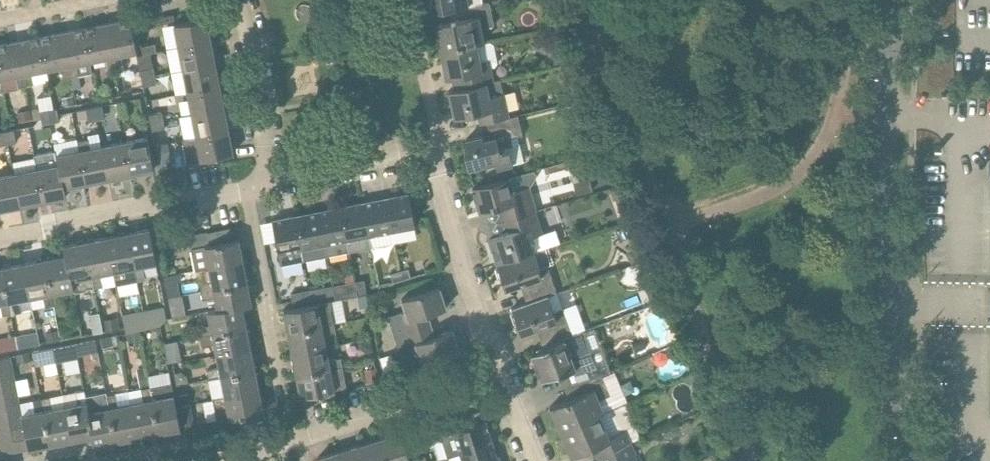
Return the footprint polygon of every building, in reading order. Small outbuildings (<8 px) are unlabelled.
[(468,7),(467,0),(431,0),(433,13),(453,9),(468,7)] [(441,52),(476,45),(484,44),(481,29),(494,26),(490,3),(468,7),(453,9),(456,21),(436,25),(441,52)] [(179,48),(211,41),(206,19),(174,25),(179,48)] [(122,56),(137,53),(130,20),(107,25),(116,69),(123,68),(122,56)] [(108,71),(116,69),(107,25),(85,29),(91,62),(106,60),(108,71)] [(77,65),(91,62),(85,29),(62,34),(71,78),(79,77),(77,65)] [(64,80),(71,78),(62,34),(41,38),(47,71),(62,68),(64,80)] [(32,74),(47,71),(41,38),(18,42),(26,87),(34,85),(32,74)] [(183,70),(215,64),(211,41),(179,48),(183,70)] [(26,87),(18,42),(0,46),(0,76),(1,80),(17,77),(19,88),(26,87)] [(143,55),(157,52),(155,44),(141,47),(143,55)] [(455,90),(486,83),(493,81),(489,60),(480,62),(476,45),(441,52),(446,80),(452,78),(455,90)] [(188,93),(220,87),(215,64),(183,70),(188,93)] [(142,79),(155,76),(153,68),(140,71),(142,79)] [(143,87),(157,85),(155,76),(142,79),(143,87)] [(491,122),(509,118),(503,94),(489,97),(486,83),(455,90),(449,91),(455,119),(478,114),(480,125),(491,122)] [(192,116),(224,109),(220,87),(188,93),(192,116)] [(119,117),(128,115),(125,102),(117,103),(119,117)] [(97,121),(105,119),(103,106),(94,107),(97,121)] [(89,123),(97,121),(94,107),(86,109),(89,123)] [(51,124),(60,122),(57,109),(49,110),(51,124)] [(197,138),(229,132),(224,109),(192,116),(197,138)] [(43,125),(51,124),(49,110),(40,112),(43,125)] [(151,124),(164,121),(162,113),(149,115),(151,124)] [(509,118),(491,122),(494,134),(465,141),(468,152),(464,153),(468,170),(495,163),(497,170),(512,166),(508,148),(513,147),(511,138),(523,135),(518,116),(509,118)] [(152,132),(166,129),(164,121),(151,124),(152,132)] [(8,145),(16,144),(14,130),(6,132),(8,145)] [(8,145),(6,132),(0,133),(0,147),(8,145)] [(229,132),(197,138),(201,161),(233,154),(229,132)] [(124,142),(131,175),(154,170),(147,138),(124,142)] [(108,179),(131,175),(124,142),(101,147),(108,179)] [(157,155),(170,152),(168,143),(155,146),(157,155)] [(86,184),(108,179),(101,147),(80,151),(86,184)] [(65,188),(86,184),(80,151),(58,155),(65,188)] [(66,198),(65,188),(58,155),(56,156),(58,166),(38,170),(44,202),(66,198)] [(21,207),(44,202),(38,170),(14,175),(21,207)] [(21,207),(14,175),(0,178),(0,211),(21,207)] [(509,219),(535,212),(536,212),(529,187),(513,191),(509,178),(473,188),(480,213),(505,206),(509,219)] [(384,199),(391,233),(415,228),(409,194),(384,199)] [(369,237),(391,233),(384,199),(362,204),(369,237)] [(346,242),(369,237),(362,204),(339,208),(346,242)] [(323,246),(346,242),(339,208),(316,212),(323,246)] [(302,250),(323,246),(316,212),(296,216),(302,250)] [(497,265),(533,253),(533,252),(537,251),(532,238),(542,234),(535,212),(509,219),(506,220),(510,232),(489,239),(497,265)] [(305,262),(302,250),(296,216),(272,221),(281,266),(305,262)] [(160,228),(162,238),(172,236),(170,226),(160,228)] [(142,266),(157,264),(150,230),(128,234),(137,280),(144,279),(142,266)] [(129,282),(137,280),(128,234),(107,238),(113,273),(127,270),(129,282)] [(100,275),(113,273),(107,238),(85,243),(94,288),(103,287),(100,275)] [(209,270),(243,263),(239,240),(192,249),(194,258),(206,256),(209,270)] [(87,290),(94,288),(85,243),(66,247),(72,280),(84,278),(87,290)] [(74,290),(72,280),(66,247),(63,247),(65,256),(44,260),(54,306),(62,305),(60,293),(74,290)] [(532,302),(548,297),(557,294),(548,266),(539,269),(533,253),(497,265),(498,268),(495,269),(499,279),(501,278),(505,290),(526,283),(532,302)] [(46,308),(54,306),(44,260),(24,265),(30,299),(44,296),(46,308)] [(202,293),(247,284),(243,263),(209,270),(211,282),(200,284),(202,293)] [(17,302),(30,299),(24,265),(1,269),(10,315),(19,313),(17,302)] [(10,315),(1,269),(0,269),(0,305),(1,305),(3,316),(10,315)] [(402,281),(411,278),(409,269),(399,271),(402,281)] [(393,283),(402,281),(399,271),(390,274),(393,283)] [(178,276),(165,278),(169,299),(182,296),(178,276)] [(357,292),(366,290),(364,280),(355,282),(357,292)] [(347,294),(357,292),(355,282),(346,284),(347,294)] [(208,315),(242,309),(242,308),(252,306),(247,284),(202,293),(203,301),(215,298),(217,310),(207,313),(208,315)] [(405,335),(430,327),(427,316),(446,310),(439,288),(401,301),(405,312),(399,314),(405,335)] [(312,300),(321,298),(320,289),(310,290),(312,300)] [(302,302),(312,300),(310,290),(301,292),(302,302)] [(542,347),(564,339),(573,336),(563,309),(554,313),(548,297),(532,302),(512,309),(513,313),(510,314),(514,323),(516,322),(521,334),(541,327),(547,344),(542,346),(542,347)] [(288,334),(334,325),(333,316),(321,319),(318,305),(284,312),(288,334)] [(166,306),(125,310),(127,328),(168,324),(166,306)] [(200,336),(246,327),(242,309),(208,315),(210,326),(199,328),(200,336)] [(99,312),(89,314),(93,334),(103,333),(99,312)] [(292,354),(326,347),(324,335),(336,333),(334,325),(288,334),(292,354)] [(216,356),(251,349),(246,327),(200,336),(202,345),(214,343),(216,356)] [(418,353),(421,365),(460,353),(453,332),(434,338),(430,327),(405,335),(412,355),(418,353)] [(15,338),(18,350),(32,348),(29,335),(15,338)] [(18,350),(15,338),(0,341),(0,354),(18,350)] [(570,388),(591,380),(584,360),(574,364),(564,339),(542,347),(544,350),(531,355),(541,381),(559,375),(565,391),(570,388)] [(76,344),(79,358),(99,354),(97,340),(76,344)] [(81,372),(79,358),(76,344),(54,348),(57,364),(65,362),(68,375),(81,372)] [(296,376),(343,367),(341,359),(329,361),(326,347),(292,354),(296,376)] [(57,364),(54,348),(33,352),(35,368),(57,364)] [(209,380),(255,371),(251,349),(216,356),(219,369),(207,371),(209,380)] [(13,369),(11,357),(0,359),(0,371),(13,369)] [(300,398),(335,391),(332,378),(344,376),(343,367),(296,376),(300,398)] [(16,380),(13,369),(0,371),(0,383),(16,380)] [(224,396),(259,389),(255,371),(209,380),(211,387),(222,385),(224,396)] [(563,431),(611,410),(627,403),(612,371),(591,380),(570,388),(574,398),(550,408),(556,421),(558,421),(563,431)] [(18,392),(16,380),(0,383),(0,395),(18,392)] [(150,388),(159,434),(181,429),(174,395),(160,398),(158,387),(150,388)] [(138,438),(159,434),(150,388),(142,390),(144,401),(131,404),(138,438)] [(227,412),(216,414),(217,422),(264,413),(259,389),(224,396),(227,412)] [(94,447),(116,442),(108,397),(99,398),(101,410),(89,412),(85,391),(83,392),(92,437),(94,447)] [(20,403),(18,392),(0,395),(0,407),(20,403)] [(72,441),(92,437),(83,392),(76,393),(78,404),(65,407),(72,441)] [(116,442),(138,438),(131,404),(118,406),(115,395),(108,397),(116,442)] [(50,445),(72,441),(65,407),(52,410),(50,398),(41,400),(50,445)] [(29,449),(50,445),(41,400),(33,402),(35,413),(23,415),(25,426),(27,438),(29,449)] [(23,415),(20,403),(0,407),(0,419),(23,415)] [(602,456),(631,443),(625,430),(620,432),(611,410),(563,431),(560,432),(572,458),(598,446),(602,456)] [(25,426),(23,415),(0,419),(0,431),(25,426)] [(460,455),(493,445),(486,421),(467,427),(465,421),(440,429),(449,458),(460,455)] [(27,438),(25,426),(0,431),(0,439),(1,443),(27,438)] [(402,433),(381,440),(387,460),(410,460),(402,433)] [(3,454),(29,449),(27,438),(1,443),(3,454)] [(381,440),(360,446),(365,460),(387,460),(381,440)] [(623,460),(636,454),(631,443),(602,456),(598,458),(599,460),(623,460)] [(493,445),(460,455),(462,460),(498,460),(493,445)] [(360,446),(338,453),(341,460),(365,460),(360,446)] [(338,453),(317,459),(318,460),(341,460),(338,453)]
